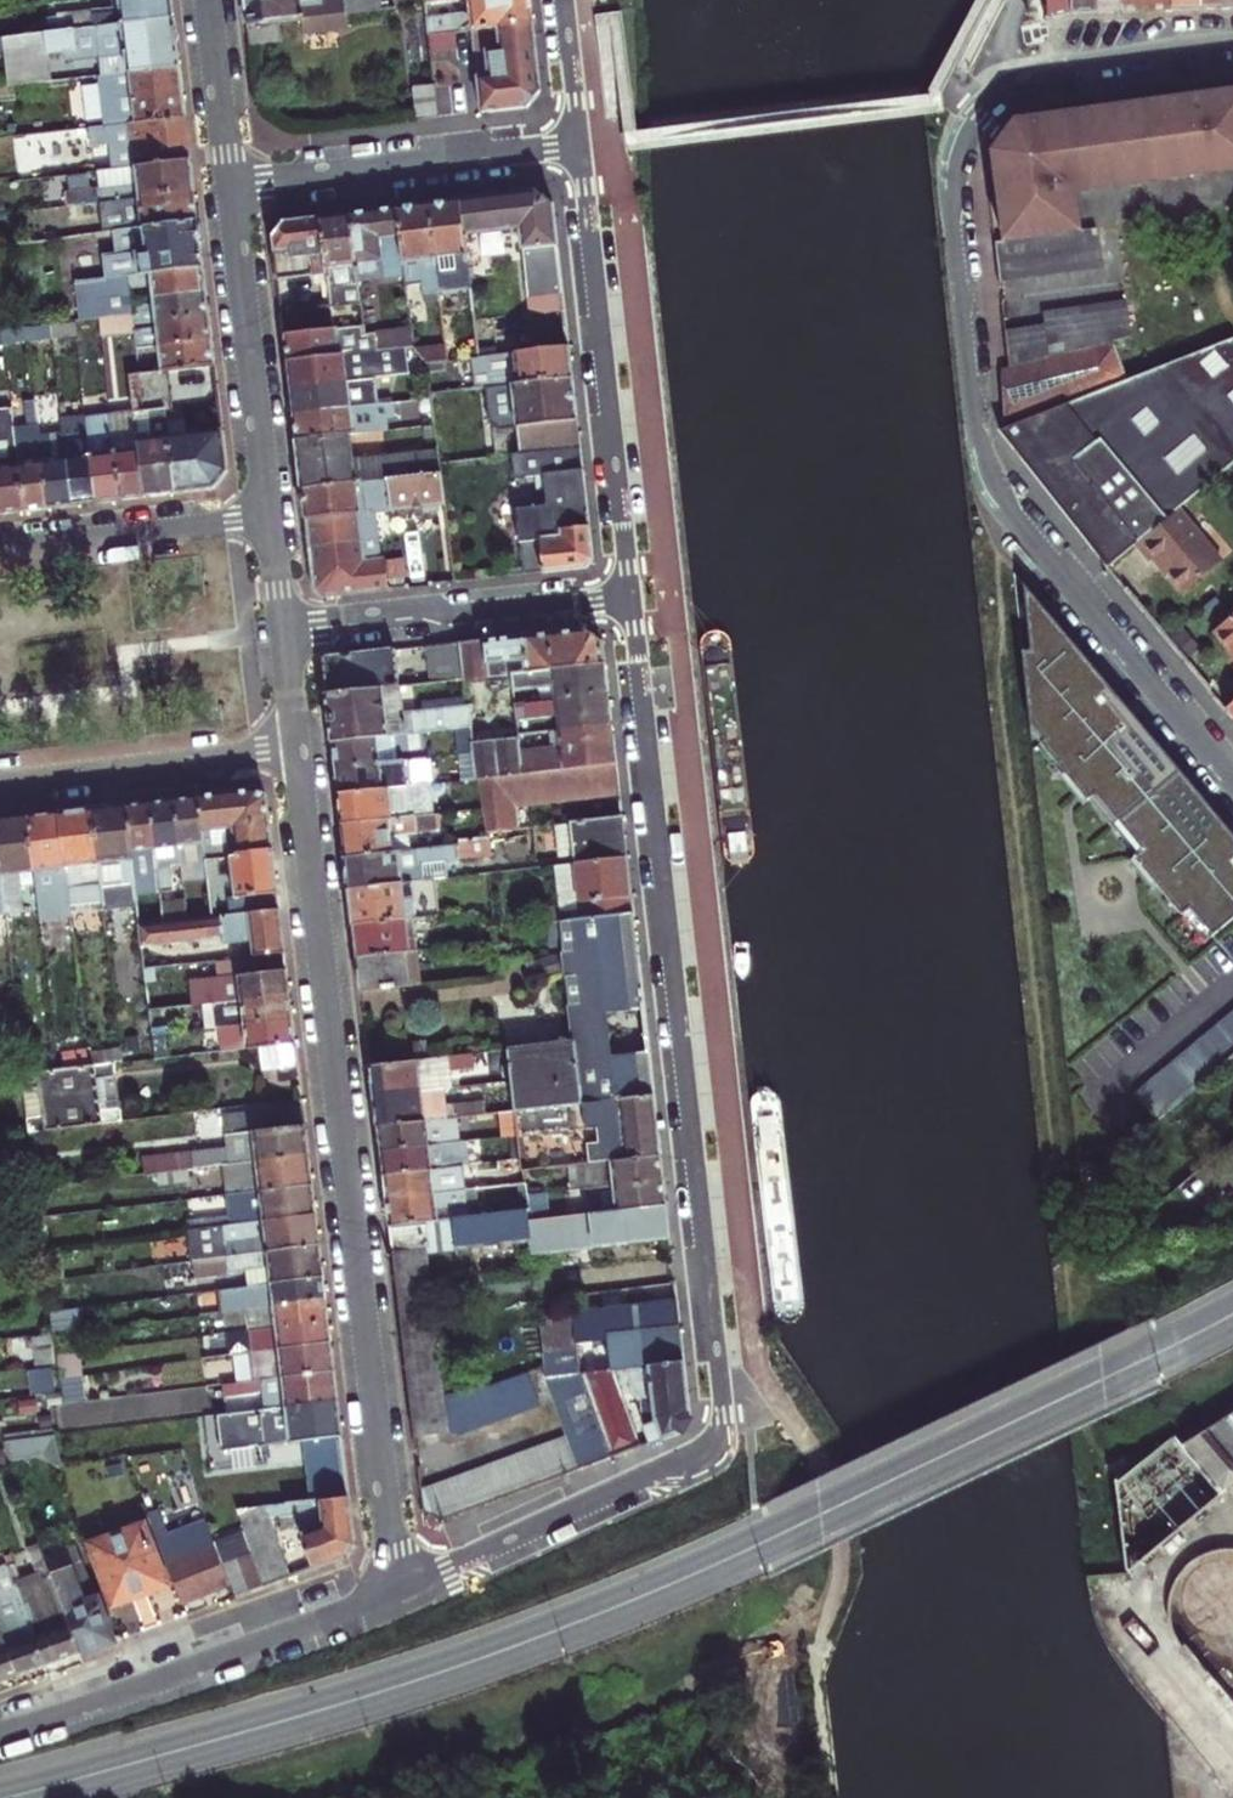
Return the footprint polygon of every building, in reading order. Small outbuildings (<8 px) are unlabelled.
[(59,32),(172,20),(170,0),(117,0),(117,7),(57,15),(59,32)] [(254,47),(285,43),(283,23),(316,20),(364,14),(385,11),(384,0),(338,0),(323,2),(322,0),(248,0),(254,47)] [(431,36),(535,24),(532,0),(470,0),(472,16),(465,14),(429,18),(431,36)] [(1049,16),(1074,9),(1073,0),(1049,0),(1049,16)] [(1074,9),(1101,11),(1100,0),(1073,0),(1074,9)] [(1101,11),(1125,10),(1125,0),(1100,0),(1101,11)] [(1149,10),(1149,0),(1125,0),(1125,10),(1149,10)] [(1174,0),(1149,0),(1149,10),(1175,9),(1174,0)] [(1203,0),(1174,0),(1175,9),(1203,8),(1203,0)] [(1203,8),(1232,7),(1232,0),(1203,0),(1203,8)] [(364,14),(316,20),(318,33),(365,26),(364,14)] [(101,77),(127,74),(178,69),(172,20),(59,32),(19,37),(22,59),(72,54),(73,62),(99,60),(101,77)] [(543,92),(535,24),(431,36),(433,52),(476,47),(478,65),(490,63),(491,80),(437,85),(441,119),(531,109),(543,92)] [(0,39),(0,88),(15,87),(24,85),(22,59),(19,37),(0,39)] [(178,69),(127,74),(101,77),(98,78),(104,127),(133,124),(184,118),(178,69)] [(441,119),(437,85),(417,88),(420,122),(441,119)] [(0,88),(0,102),(16,101),(15,87),(0,88)] [(1085,229),(1078,191),(1232,170),(1232,90),(1162,100),(1161,96),(1079,119),(1077,113),(1040,119),(1078,230),(1092,270),(1105,269),(1099,228),(1085,229)] [(110,153),(112,171),(189,162),(184,118),(133,124),(104,127),(89,129),(92,155),(110,153)] [(1004,281),(1092,270),(1078,230),(1040,119),(1019,122),(1022,141),(1003,147),(1010,200),(1002,202),(1008,240),(999,242),(1004,281)] [(45,171),(43,135),(16,136),(17,172),(45,171)] [(67,207),(74,206),(193,193),(189,162),(112,171),(96,173),(97,192),(67,194),(67,207)] [(539,192),(463,202),(469,252),(489,249),(487,233),(523,229),(526,251),(560,246),(555,205),(539,192)] [(193,193),(74,206),(76,225),(38,229),(39,240),(67,237),(114,231),(197,221),(193,193)] [(432,205),(443,294),(474,290),(469,252),(463,202),(432,205)] [(443,294),(432,205),(400,209),(406,261),(407,263),(423,261),(429,304),(444,302),(443,294)] [(400,209),(353,215),(363,297),(365,315),(367,329),(368,339),(379,338),(375,305),(395,303),(390,263),(406,261),(400,209)] [(335,308),(337,307),(342,307),(342,300),(363,297),(353,215),(322,219),(332,286),(335,308)] [(275,237),(281,282),(311,278),(313,289),(332,286),(322,219),(287,223),(275,237)] [(197,221),(114,231),(116,257),(102,259),(105,279),(126,277),(151,274),(202,268),(197,221)] [(202,268),(151,274),(154,298),(205,292),(202,268)] [(79,323),(98,321),(132,317),(129,301),(126,277),(105,279),(73,284),(79,323)] [(154,298),(158,322),(208,317),(205,292),(154,298)] [(1119,305),(1104,306),(1119,350),(1126,348),(1141,346),(1136,302),(1119,305)] [(1075,359),(1091,356),(1109,352),(1119,350),(1104,306),(1101,307),(1084,309),(1067,311),(1051,313),(1053,326),(1034,329),(1013,332),(1020,371),(1040,367),(1058,363),(1075,359)] [(285,314),(287,338),(367,329),(365,315),(339,319),(337,307),(335,308),(285,314)] [(208,317),(158,322),(161,346),(211,340),(208,317)] [(290,363),(344,356),(342,343),(368,339),(367,329),(287,338),(290,363)] [(1232,469),(1232,339),(1130,380),(1134,393),(1039,472),(1111,568),(1137,547),(1181,511),(1232,469)] [(211,340),(161,346),(136,349),(138,364),(163,363),(165,373),(214,368),(211,340)] [(475,390),(489,389),(575,378),(572,347),(483,359),(483,375),(473,377),(475,390)] [(452,363),(450,348),(421,351),(433,365),(452,363)] [(290,363),(294,390),(379,380),(376,364),(402,361),(402,349),(381,352),(344,356),(290,363)] [(1091,356),(1075,359),(1058,363),(1040,367),(1020,371),(1006,374),(1010,428),(1130,380),(1119,350),(1109,352),(1091,356)] [(160,373),(163,395),(217,389),(214,368),(165,373),(160,373)] [(136,414),(165,411),(163,395),(160,373),(140,375),(130,377),(136,414)] [(522,429),(525,455),(583,448),(575,378),(489,389),(493,423),(503,432),(522,429)] [(294,390),(297,416),(355,409),(354,397),(374,394),(373,390),(380,389),(379,380),(294,390)] [(1130,380),(1010,428),(1006,430),(1039,472),(1134,393),(1130,380)] [(297,416),(300,443),(353,436),(379,433),(377,419),(384,418),(382,406),(355,409),(297,416)] [(136,414),(146,497),(177,493),(169,436),(165,411),(136,414)] [(122,500),(146,497),(136,414),(111,417),(122,500)] [(122,500),(111,417),(86,420),(88,439),(96,503),(122,500)] [(441,426),(409,430),(412,463),(444,459),(443,443),(441,426)] [(222,431),(169,436),(177,493),(214,489),(227,472),(222,431)] [(300,443),(306,492),(446,474),(445,465),(444,459),(412,463),(357,470),(353,436),(300,443)] [(65,442),(65,444),(73,505),(96,503),(88,439),(65,442)] [(73,505),(65,444),(40,448),(48,508),(73,505)] [(48,508),(40,448),(16,451),(24,511),(48,508)] [(583,448),(525,455),(517,456),(519,478),(548,475),(552,508),(520,512),(522,535),(593,527),(583,448)] [(16,451),(0,453),(0,514),(24,511),(16,451)] [(379,513),(450,505),(447,484),(446,474),(306,492),(318,591),(326,599),(393,592),(389,559),(381,560),(380,554),(384,554),(379,513)] [(470,481),(447,484),(450,505),(451,515),(474,512),(470,481)] [(1181,511),(1137,547),(1151,564),(1157,561),(1184,595),(1224,564),(1181,511)] [(527,576),(589,568),(596,558),(593,527),(522,535),(523,544),(543,542),(545,553),(525,556),(527,576)] [(1095,787),(1130,829),(1191,778),(1028,582),(1034,650),(1026,652),(1033,721),(1049,740),(1044,744),(1086,794),(1095,787)] [(1220,632),(1232,648),(1232,621),(1220,632)] [(493,677),(515,674),(609,664),(607,643),(589,629),(489,641),(493,677)] [(464,644),(431,648),(435,685),(469,682),(464,644)] [(403,689),(399,651),(340,658),(328,675),(330,696),(403,689)] [(557,686),(559,701),(612,695),(609,664),(515,674),(517,696),(525,695),(525,689),(557,686)] [(330,696),(336,744),(401,736),(462,729),(475,727),(473,707),(406,714),(403,689),(330,696)] [(612,695),(559,701),(518,705),(521,728),(528,727),(528,721),(561,717),(562,730),(615,724),(612,695)] [(525,774),(550,771),(619,763),(615,724),(562,730),(564,746),(531,750),(530,743),(522,744),(525,774)] [(475,727),(462,729),(465,756),(479,754),(478,745),(475,727)] [(336,744),(339,771),(404,763),(401,736),(336,744)] [(482,779),(485,779),(525,774),(522,744),(522,740),(478,745),(479,754),(482,779)] [(339,771),(342,795),(432,784),(434,784),(431,759),(404,763),(339,771)] [(552,790),(552,794),(622,787),(619,763),(550,771),(552,790)] [(510,795),(552,790),(550,771),(525,774),(485,779),(488,809),(491,835),(514,832),(510,795)] [(1130,829),(1155,856),(1143,863),(1186,913),(1195,907),(1218,934),(1232,922),(1232,828),(1191,778),(1130,829)] [(342,795),(346,827),(434,816),(432,784),(342,795)] [(269,849),(262,795),(252,788),(196,795),(201,831),(232,828),(235,853),(269,849)] [(201,831),(196,795),(172,798),(180,865),(204,861),(201,831)] [(172,798),(148,801),(155,868),(180,865),(172,798)] [(155,868),(148,801),(124,804),(132,871),(155,868)] [(124,804),(90,808),(97,864),(103,909),(136,905),(132,871),(124,804)] [(59,812),(68,895),(69,906),(87,904),(83,866),(97,864),(90,808),(59,812)] [(59,812),(29,815),(35,873),(40,920),(56,918),(54,896),(68,895),(59,812)] [(0,819),(0,845),(3,877),(7,915),(24,913),(21,874),(35,873),(29,815),(0,819)] [(346,827),(350,859),(414,851),(412,839),(418,838),(417,835),(436,832),(441,828),(440,815),(434,816),(346,827)] [(576,865),(579,865),(630,859),(625,819),(573,825),(576,865)] [(232,828),(201,831),(204,861),(229,858),(235,857),(235,853),(232,828)] [(429,882),(428,864),(495,856),(494,842),(492,842),(414,851),(350,859),(354,891),(429,882)] [(274,894),(269,849),(235,853),(235,857),(229,858),(234,899),(274,894)] [(630,859),(579,865),(584,920),(636,914),(630,859)] [(358,927),(409,920),(439,916),(434,880),(429,882),(354,891),(358,927)] [(229,908),(230,914),(276,909),(274,894),(234,899),(228,900),(229,908)] [(229,908),(228,900),(220,900),(221,909),(229,908)] [(138,925),(141,947),(220,938),(221,944),(249,942),(251,955),(281,952),(276,909),(230,914),(211,917),(186,919),(161,922),(138,925)] [(577,1042),(585,1103),(655,1094),(651,1055),(617,1059),(613,1016),(646,1013),(636,914),(584,920),(564,922),(567,953),(577,1042)] [(64,917),(56,918),(40,920),(43,943),(66,940),(64,917)] [(411,939),(409,920),(358,927),(362,961),(420,953),(418,938),(411,939)] [(281,952),(251,955),(215,959),(218,977),(187,980),(190,1005),(237,1000),(286,994),(281,952)] [(362,961),(366,993),(424,986),(420,953),(362,961)] [(154,967),(143,968),(144,981),(155,980),(154,967)] [(286,994),(237,1000),(241,1023),(289,1018),(286,994)] [(1139,1090),(1162,1117),(1232,1057),(1232,1011),(1139,1090)] [(289,1018),(241,1023),(244,1049),(257,1048),(292,1044),(289,1018)] [(515,1082),(518,1112),(585,1103),(577,1042),(511,1050),(515,1082)] [(292,1044),(257,1048),(260,1069),(295,1066),(292,1044)] [(452,1058),(374,1068),(377,1098),(447,1090),(456,1089),(452,1058)] [(119,1076),(117,1064),(87,1068),(57,1071),(24,1075),(20,1075),(22,1087),(38,1087),(40,1114),(25,1116),(27,1133),(125,1122),(123,1107),(104,1108),(101,1078),(119,1076)] [(38,1087),(22,1087),(25,1116),(40,1114),(38,1087)] [(377,1098),(381,1130),(462,1119),(494,1115),(493,1102),(449,1107),(447,1090),(377,1098)] [(526,1175),(613,1164),(663,1158),(655,1094),(585,1103),(518,1112),(521,1137),(524,1162),(526,1175)] [(166,1172),(220,1165),(305,1154),(299,1106),(222,1115),(225,1148),(165,1155),(166,1172)] [(381,1130),(383,1153),(450,1145),(465,1143),(462,1119),(381,1130)] [(383,1153),(386,1179),(453,1171),(450,1145),(383,1153)] [(220,1165),(224,1196),(309,1185),(305,1154),(220,1165)] [(592,1191),(618,1188),(665,1181),(663,1158),(613,1164),(615,1176),(590,1180),(592,1191)] [(386,1179),(389,1202),(456,1194),(453,1171),(386,1179)] [(530,1213),(531,1225),(668,1206),(665,1181),(618,1188),(620,1200),(530,1213)] [(224,1196),(228,1227),(313,1217),(309,1185),(224,1196)] [(389,1202),(392,1230),(430,1225),(440,1223),(439,1213),(468,1210),(468,1207),(480,1205),(479,1200),(486,1198),(485,1190),(456,1194),(389,1202)] [(530,1225),(532,1243),(534,1256),(672,1240),(668,1206),(531,1225),(530,1225)] [(530,1212),(440,1223),(430,1225),(433,1249),(427,1249),(428,1256),(532,1243),(530,1225),(531,1225),(530,1213),(530,1212)] [(225,1256),(242,1253),(316,1244),(313,1217),(228,1227),(222,1228),(225,1256)] [(392,1230),(395,1253),(427,1249),(433,1249),(430,1225),(392,1230)] [(242,1253),(246,1286),(320,1277),(316,1244),(242,1253)] [(395,1253),(416,1439),(449,1435),(428,1256),(427,1249),(395,1253)] [(271,1305),(322,1299),(320,1277),(246,1286),(229,1288),(232,1310),(271,1305)] [(325,1320),(322,1299),(271,1305),(273,1326),(325,1320)] [(584,1377),(615,1373),(686,1364),(679,1304),(576,1317),(584,1377)] [(584,1377),(576,1317),(544,1320),(551,1379),(571,1438),(583,1472),(613,1460),(584,1377)] [(276,1349),(328,1343),(325,1320),(273,1326),(247,1330),(248,1337),(274,1335),(276,1349)] [(331,1370),(328,1343),(276,1349),(261,1351),(264,1378),(331,1370)] [(60,1359),(66,1423),(88,1421),(82,1357),(60,1359)] [(692,1416),(686,1364),(615,1373),(621,1390),(632,1387),(632,1390),(633,1396),(642,1405),(653,1445),(681,1435),(687,1432),(690,1427),(692,1422),(692,1416)] [(260,1392),(262,1409),(334,1400),(331,1370),(264,1378),(236,1382),(238,1394),(260,1392)] [(642,1449),(621,1390),(615,1373),(584,1377),(613,1460),(642,1449)] [(490,1390),(447,1395),(461,1436),(543,1408),(531,1375),(490,1390)] [(262,1409),(227,1414),(232,1449),(302,1440),(310,1498),(346,1494),(339,1435),(334,1400),(262,1409)] [(1232,1489),(1232,1415),(1181,1448),(1192,1461),(1218,1492),(1223,1497),(1232,1489)] [(58,1458),(55,1434),(4,1442),(8,1466),(58,1458)] [(583,1472),(571,1438),(423,1493),(426,1514),(446,1523),(583,1472)] [(301,1538),(311,1564),(346,1552),(351,1540),(346,1494),(310,1498),(235,1508),(251,1553),(262,1583),(288,1573),(265,1517),(273,1514),(281,1528),(301,1522),(301,1538)] [(109,1538),(92,1544),(115,1602),(132,1595),(141,1620),(154,1615),(146,1589),(165,1582),(144,1524),(115,1536),(112,1529),(107,1531),(109,1538)] [(167,1561),(181,1601),(230,1584),(222,1563),(215,1543),(167,1561)] [(45,1555),(53,1576),(80,1650),(111,1638),(82,1560),(78,1562),(72,1546),(45,1555)] [(251,1553),(237,1558),(247,1588),(262,1583),(251,1553)] [(247,1588),(237,1558),(222,1563),(230,1584),(233,1593),(247,1588)] [(18,1589),(9,1565),(0,1568),(0,1589),(1,1590),(5,1589),(9,1604),(0,1607),(0,1625),(18,1673),(46,1663),(18,1589)] [(1195,1568),(1168,1622),(1190,1633),(1180,1653),(1201,1663),(1206,1653),(1226,1662),(1206,1703),(1232,1717),(1232,1587),(1195,1568)] [(27,1585),(18,1589),(46,1663),(80,1650),(53,1576),(42,1580),(53,1610),(38,1616),(27,1585)] [(18,1673),(0,1625),(0,1680),(18,1673)]
